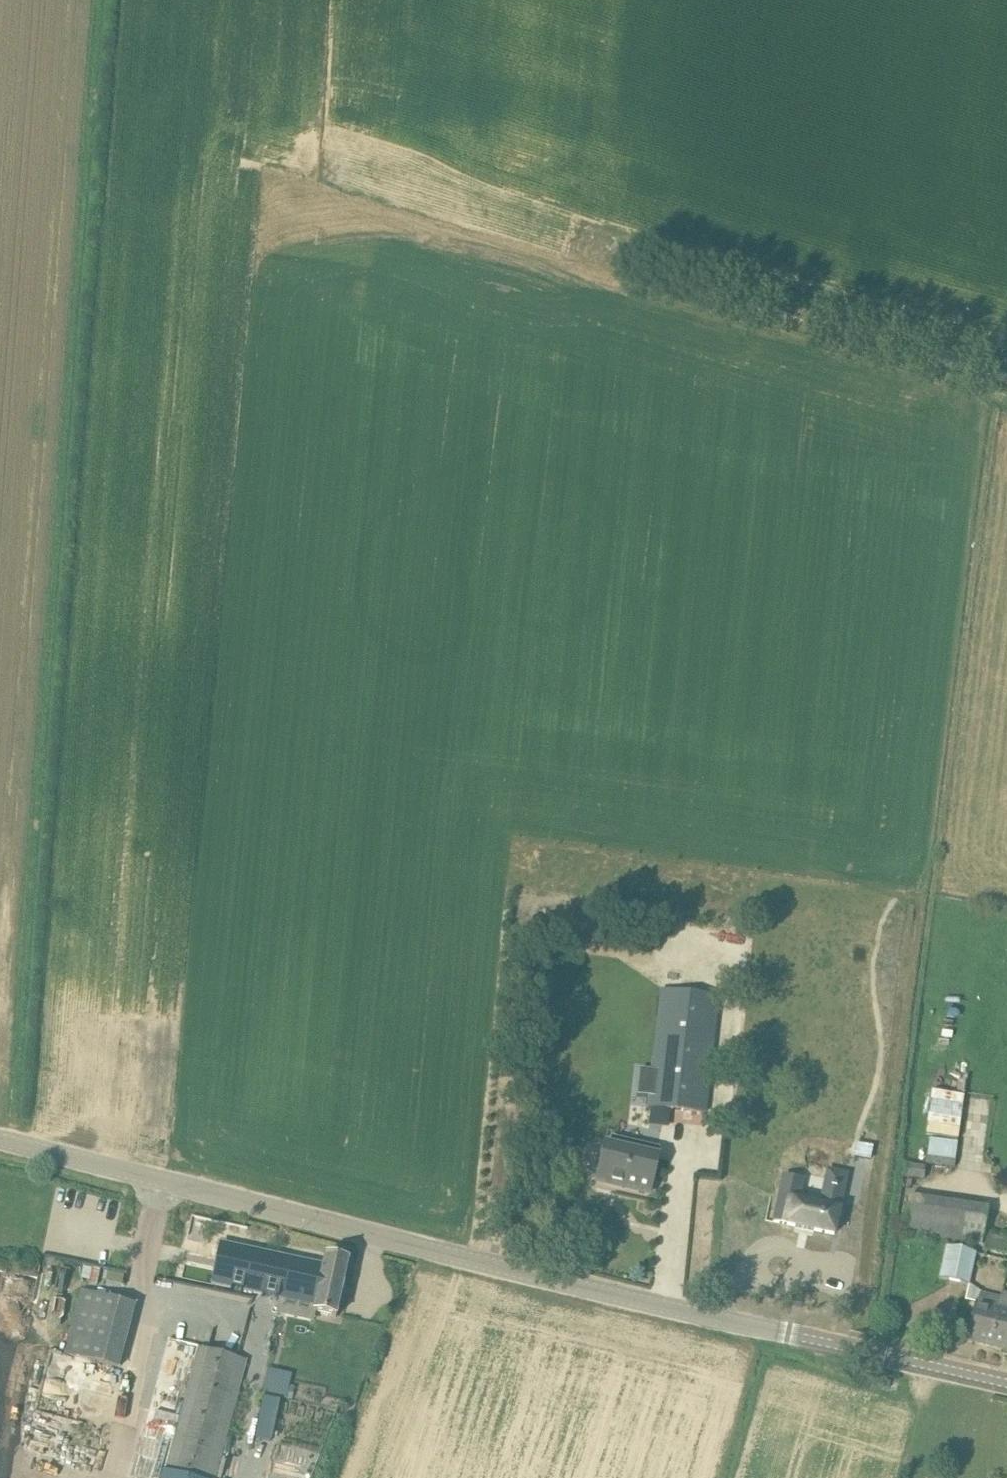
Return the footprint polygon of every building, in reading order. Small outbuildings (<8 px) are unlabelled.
[(720,996),(664,989),(650,1106),(706,1113),(720,996)] [(958,1138),(962,1093),(928,1090),(924,1135),(958,1138)] [(954,1168),(957,1143),(929,1139),(926,1164),(954,1168)] [(658,1157),(605,1144),(598,1175),(608,1177),(607,1181),(650,1191),(658,1157)] [(856,1144),(854,1158),(870,1161),(872,1147),(856,1144)] [(905,1164),(904,1177),(924,1180),(926,1166),(905,1164)] [(798,1202),(803,1181),(783,1177),(773,1222),(834,1235),(843,1190),(823,1186),(819,1207),(798,1202)] [(907,1193),(901,1231),(983,1243),(989,1206),(907,1193)] [(1006,1253),(1006,1236),(989,1233),(986,1249),(1006,1253)] [(322,1264),(228,1244),(219,1284),(314,1304),(313,1311),(336,1316),(348,1260),(324,1255),(322,1264)] [(976,1253),(946,1246),(939,1279),(969,1285),(976,1253)] [(68,1350),(118,1362),(134,1300),(84,1287),(68,1350)] [(1004,1350),(1006,1338),(1006,1334),(995,1332),(1002,1309),(997,1308),(1000,1298),(979,1292),(977,1302),(975,1301),(965,1341),(1004,1350)] [(1002,1309),(995,1332),(1006,1334),(1006,1310),(1002,1309)] [(199,1347),(165,1472),(188,1477),(216,1477),(248,1360),(199,1347)] [(263,1396),(255,1437),(272,1441),(281,1400),(263,1396)] [(926,1475),(927,1477),(944,1477),(941,1469),(926,1475)]
